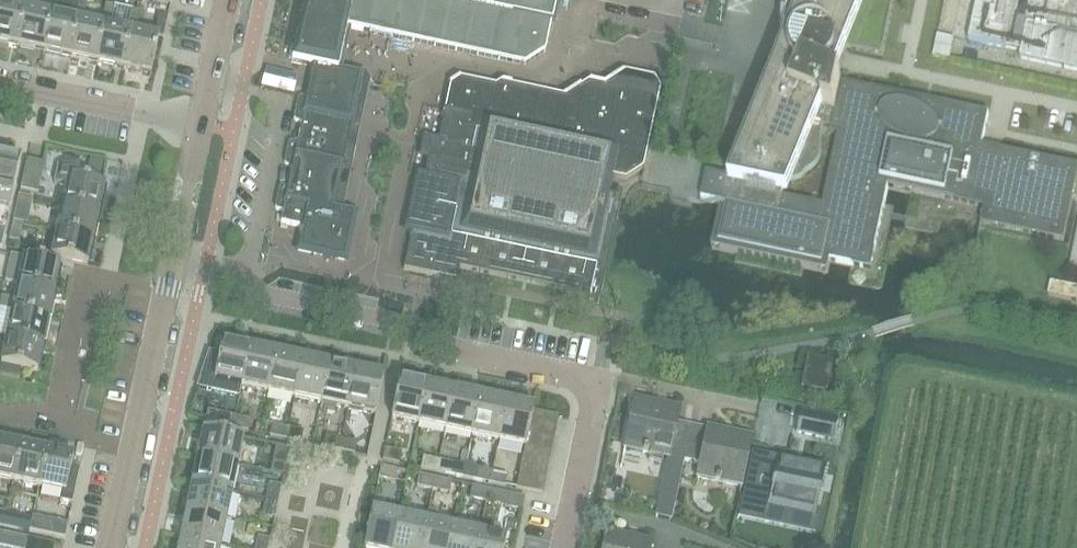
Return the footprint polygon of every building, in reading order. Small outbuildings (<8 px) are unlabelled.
[(18,47),(45,53),(53,14),(58,14),(61,1),(61,0),(43,0),(42,6),(35,4),(36,0),(28,0),(26,8),(18,47)] [(53,14),(45,53),(71,58),(80,19),(85,20),(86,14),(88,2),(79,0),(78,5),(61,1),(58,14),(53,14)] [(332,0),(305,0),(297,36),(291,63),(314,68),(338,73),(344,46),(348,28),(350,20),(353,5),(332,0)] [(353,5),(350,20),(348,28),(353,30),(381,36),(395,38),(525,66),(534,60),(546,53),(547,46),(549,40),(551,27),(555,8),(557,0),(332,0),(353,5)] [(789,52),(786,60),(782,71),(777,70),(739,163),(733,178),(707,174),(702,200),(721,204),(712,248),(828,273),(830,262),(871,271),(889,189),(984,209),(981,226),(1064,243),(1076,184),(1076,167),(983,147),(989,114),(841,83),(842,80),(836,77),(847,50),(883,58),(895,0),(795,0),(790,25),(788,32),(796,34),(792,44),(791,44),(790,45),(789,46),(788,47),(788,48),(788,49),(788,50),(789,52)] [(970,43),(1006,51),(1006,49),(1022,52),(1020,60),(1076,72),(1076,0),(979,0),(970,43)] [(18,47),(26,8),(0,2),(0,43),(18,47)] [(80,19),(71,58),(98,64),(106,25),(111,26),(115,8),(106,6),(103,18),(86,14),(85,20),(80,19)] [(106,25),(98,64),(124,70),(133,30),(138,31),(141,13),(132,11),(128,30),(111,26),(106,25)] [(133,30),(124,70),(152,75),(160,38),(163,39),(168,19),(159,17),(156,29),(149,28),(148,34),(138,31),(133,30)] [(333,210),(346,213),(373,83),(367,74),(345,70),(349,47),(353,30),(348,28),(344,46),(338,73),(314,68),(310,88),(357,98),(333,210)] [(938,32),(933,53),(933,54),(949,57),(954,36),(938,32)] [(560,118),(555,143),(612,156),(608,178),(609,178),(611,179),(626,181),(644,169),(648,150),(661,90),(659,87),(657,85),(654,80),(626,74),(624,74),(605,86),(590,83),(564,98),(560,118)] [(450,87),(445,110),(446,110),(475,117),(473,127),(473,129),(483,132),(489,133),(490,129),(512,134),(544,141),(545,135),(546,134),(549,121),(551,115),(554,96),(527,90),(501,84),(496,87),(496,88),(484,85),(461,80),(450,87)] [(333,210),(357,98),(310,88),(306,88),(304,98),(301,98),(299,99),(294,118),(296,122),(304,124),(300,144),(292,143),(289,145),(286,164),(287,166),(294,167),(289,189),(282,188),(279,190),(276,208),(278,211),(282,213),(280,224),(304,229),(300,250),(320,254),(344,260),(353,215),(346,213),(333,210)] [(554,96),(551,115),(560,118),(564,98),(554,96)] [(405,267),(404,271),(435,277),(438,278),(456,282),(459,269),(489,275),(580,295),(579,300),(585,302),(598,304),(599,305),(603,288),(607,270),(607,267),(608,263),(615,229),(622,197),(623,193),(617,192),(616,196),(608,195),(611,179),(609,178),(608,178),(612,156),(555,143),(560,118),(551,115),(549,121),(546,134),(545,135),(544,141),(512,134),(490,129),(489,133),(483,132),(473,129),(473,127),(475,117),(446,110),(445,110),(439,141),(424,138),(420,157),(435,160),(432,173),(432,176),(425,175),(414,183),(406,221),(412,235),(406,262),(405,267)] [(12,197),(20,160),(0,156),(0,194),(12,197)] [(23,180),(21,191),(38,195),(40,187),(45,165),(38,163),(27,161),(23,180)] [(91,162),(88,176),(102,179),(105,165),(91,162)] [(66,189),(62,206),(98,214),(104,187),(77,181),(79,172),(59,168),(55,186),(66,189)] [(20,196),(14,220),(14,223),(24,225),(29,199),(20,196)] [(62,206),(56,231),(93,239),(98,214),(62,206)] [(14,223),(11,238),(21,240),(24,225),(14,223)] [(56,231),(51,258),(87,266),(93,239),(56,231)] [(24,259),(18,286),(54,294),(60,267),(24,259)] [(1043,299),(1076,305),(1076,288),(1046,282),(1043,299)] [(12,313),(48,320),(54,294),(18,286),(15,301),(1,298),(0,303),(0,310),(12,312),(12,313)] [(12,313),(7,338),(43,346),(48,320),(12,313)] [(37,373),(43,346),(7,338),(1,365),(37,373)] [(215,381),(242,387),(250,347),(223,342),(215,381)] [(250,347),(242,387),(268,392),(277,353),(250,347)] [(277,353),(268,392),(295,398),(303,359),(277,353)] [(827,394),(833,364),(807,358),(800,389),(827,394)] [(303,359),(295,398),(321,404),(330,364),(303,359)] [(330,364),(321,404),(348,409),(357,370),(330,364)] [(357,370),(348,409),(376,415),(384,376),(357,370)] [(400,380),(391,421),(418,426),(427,385),(400,380)] [(427,385),(418,426),(445,432),(454,391),(427,385)] [(454,391),(445,432),(472,438),(481,397),(454,391)] [(481,397),(472,438),(498,443),(507,402),(481,397)] [(635,401),(625,449),(667,458),(665,471),(682,474),(685,461),(686,461),(691,435),(693,427),(680,424),(677,423),(680,410),(635,401)] [(507,402),(498,443),(525,449),(527,438),(530,425),(533,412),(534,408),(507,402)] [(802,412),(797,433),(832,440),(835,428),(837,418),(802,411),(802,412)] [(208,412),(206,423),(233,429),(235,418),(208,412)] [(533,412),(530,425),(556,430),(559,417),(533,412)] [(837,418),(835,428),(845,430),(846,430),(848,416),(838,414),(837,418)] [(251,421),(235,418),(233,429),(248,433),(251,421)] [(530,425),(527,438),(553,443),(556,430),(530,425)] [(273,426),(270,437),(286,440),(288,429),(273,426)] [(691,435),(686,461),(700,464),(697,478),(742,487),(742,486),(750,453),(750,452),(753,438),(711,429),(708,429),(708,430),(693,427),(691,435)] [(288,429),(286,440),(302,444),(304,432),(288,429)] [(203,431),(197,458),(237,466),(242,439),(203,431)] [(326,437),(324,448),(339,452),(341,440),(326,437)] [(527,438),(525,449),(524,451),(551,456),(553,443),(527,438)] [(341,440),(339,452),(355,455),(358,444),(341,440)] [(13,483),(21,446),(0,441),(0,480),(13,483)] [(21,446),(13,483),(39,488),(47,451),(21,446)] [(383,461),(399,465),(401,453),(386,450),(383,461)] [(47,451),(39,488),(66,494),(74,457),(47,451)] [(524,451),(522,463),(548,469),(551,456),(524,451)] [(744,488),(742,501),(814,516),(823,472),(825,467),(780,457),(780,459),(750,453),(742,488),(744,488)] [(197,458),(192,485),(231,493),(237,466),(197,458)] [(423,458),(421,469),(421,470),(436,473),(439,461),(423,458)] [(274,459),(271,472),(284,475),(286,465),(287,461),(275,459),(274,459)] [(436,473),(452,477),(453,476),(455,465),(439,461),(436,473)] [(467,463),(464,478),(489,484),(492,472),(478,469),(478,465),(467,463)] [(522,463),(519,477),(545,482),(548,469),(522,463)] [(382,468),(379,480),(395,483),(397,471),(382,468)] [(492,472),(489,484),(506,487),(508,476),(492,472)] [(417,488),(432,491),(435,479),(419,476),(417,488)] [(519,477),(516,489),(542,495),(545,482),(519,477)] [(435,479),(432,491),(449,495),(451,483),(435,479)] [(256,498),(266,500),(278,503),(281,487),(269,485),(269,486),(259,484),(256,498)] [(192,485),(186,512),(226,519),(231,493),(192,485)] [(470,499),(485,502),(488,491),(473,488),(470,499)] [(661,490),(655,517),(673,520),(678,494),(661,490)] [(488,491),(485,502),(501,505),(501,507),(522,511),(525,499),(488,491)] [(263,516),(275,519),(278,503),(266,500),(263,516)] [(399,515),(372,509),(364,547),(392,547),(399,515)] [(420,547),(448,547),(453,526),(438,523),(440,513),(429,511),(427,521),(426,521),(420,547)] [(186,512),(181,538),(220,546),(226,519),(186,512)] [(6,515),(3,527),(19,531),(22,518),(6,515)] [(392,547),(420,547),(426,521),(399,515),(392,547)] [(33,518),(30,532),(56,538),(60,524),(33,518)] [(448,547),(476,547),(479,532),(453,526),(448,547)] [(476,547),(504,547),(506,538),(479,532),(476,547)] [(0,545),(0,546),(10,547),(15,547),(17,537),(2,533),(0,545)] [(652,542),(607,533),(604,547),(651,547),(652,542)] [(179,547),(220,547),(220,546),(181,538),(179,547)] [(256,547),(269,547),(270,541),(258,538),(256,547)] [(55,545),(28,539),(27,547),(54,547),(55,545)]
